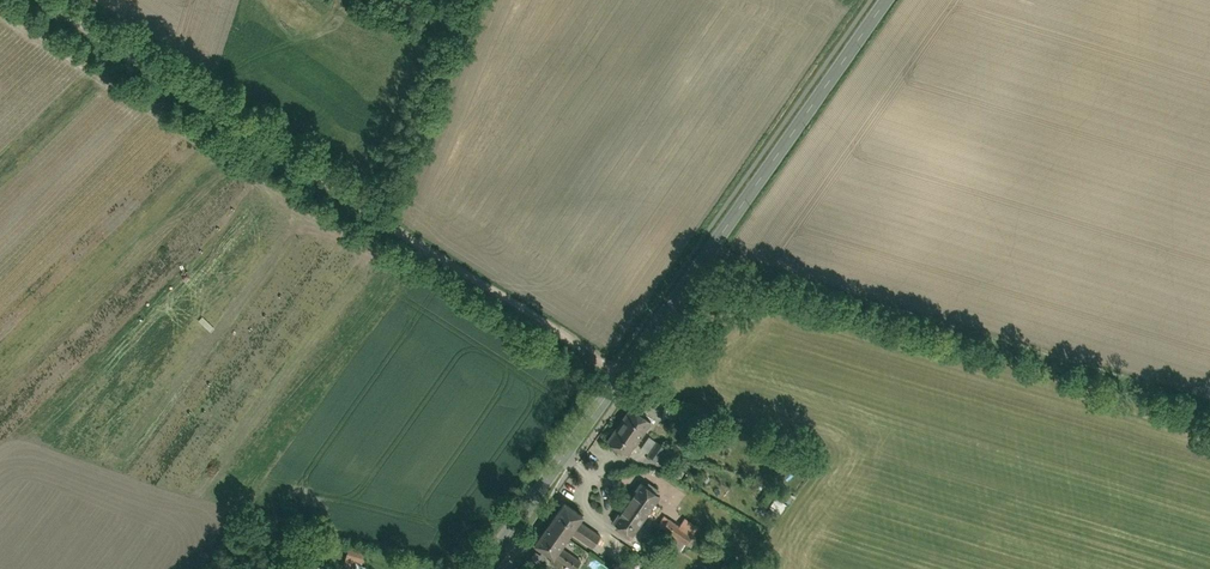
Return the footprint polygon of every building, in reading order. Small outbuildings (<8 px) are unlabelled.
[(631,404),(602,443),(625,460),(654,421),(631,404)] [(669,451),(654,440),(641,457),(657,468),(669,451)] [(667,497),(639,478),(609,521),(637,541),(667,497)] [(777,509),(786,498),(781,493),(771,504),(777,509)] [(565,500),(534,545),(554,558),(585,514),(565,500)] [(696,536),(670,518),(660,533),(686,550),(696,536)] [(344,566),(352,568),(354,560),(361,562),(364,552),(349,548),(344,566)]
